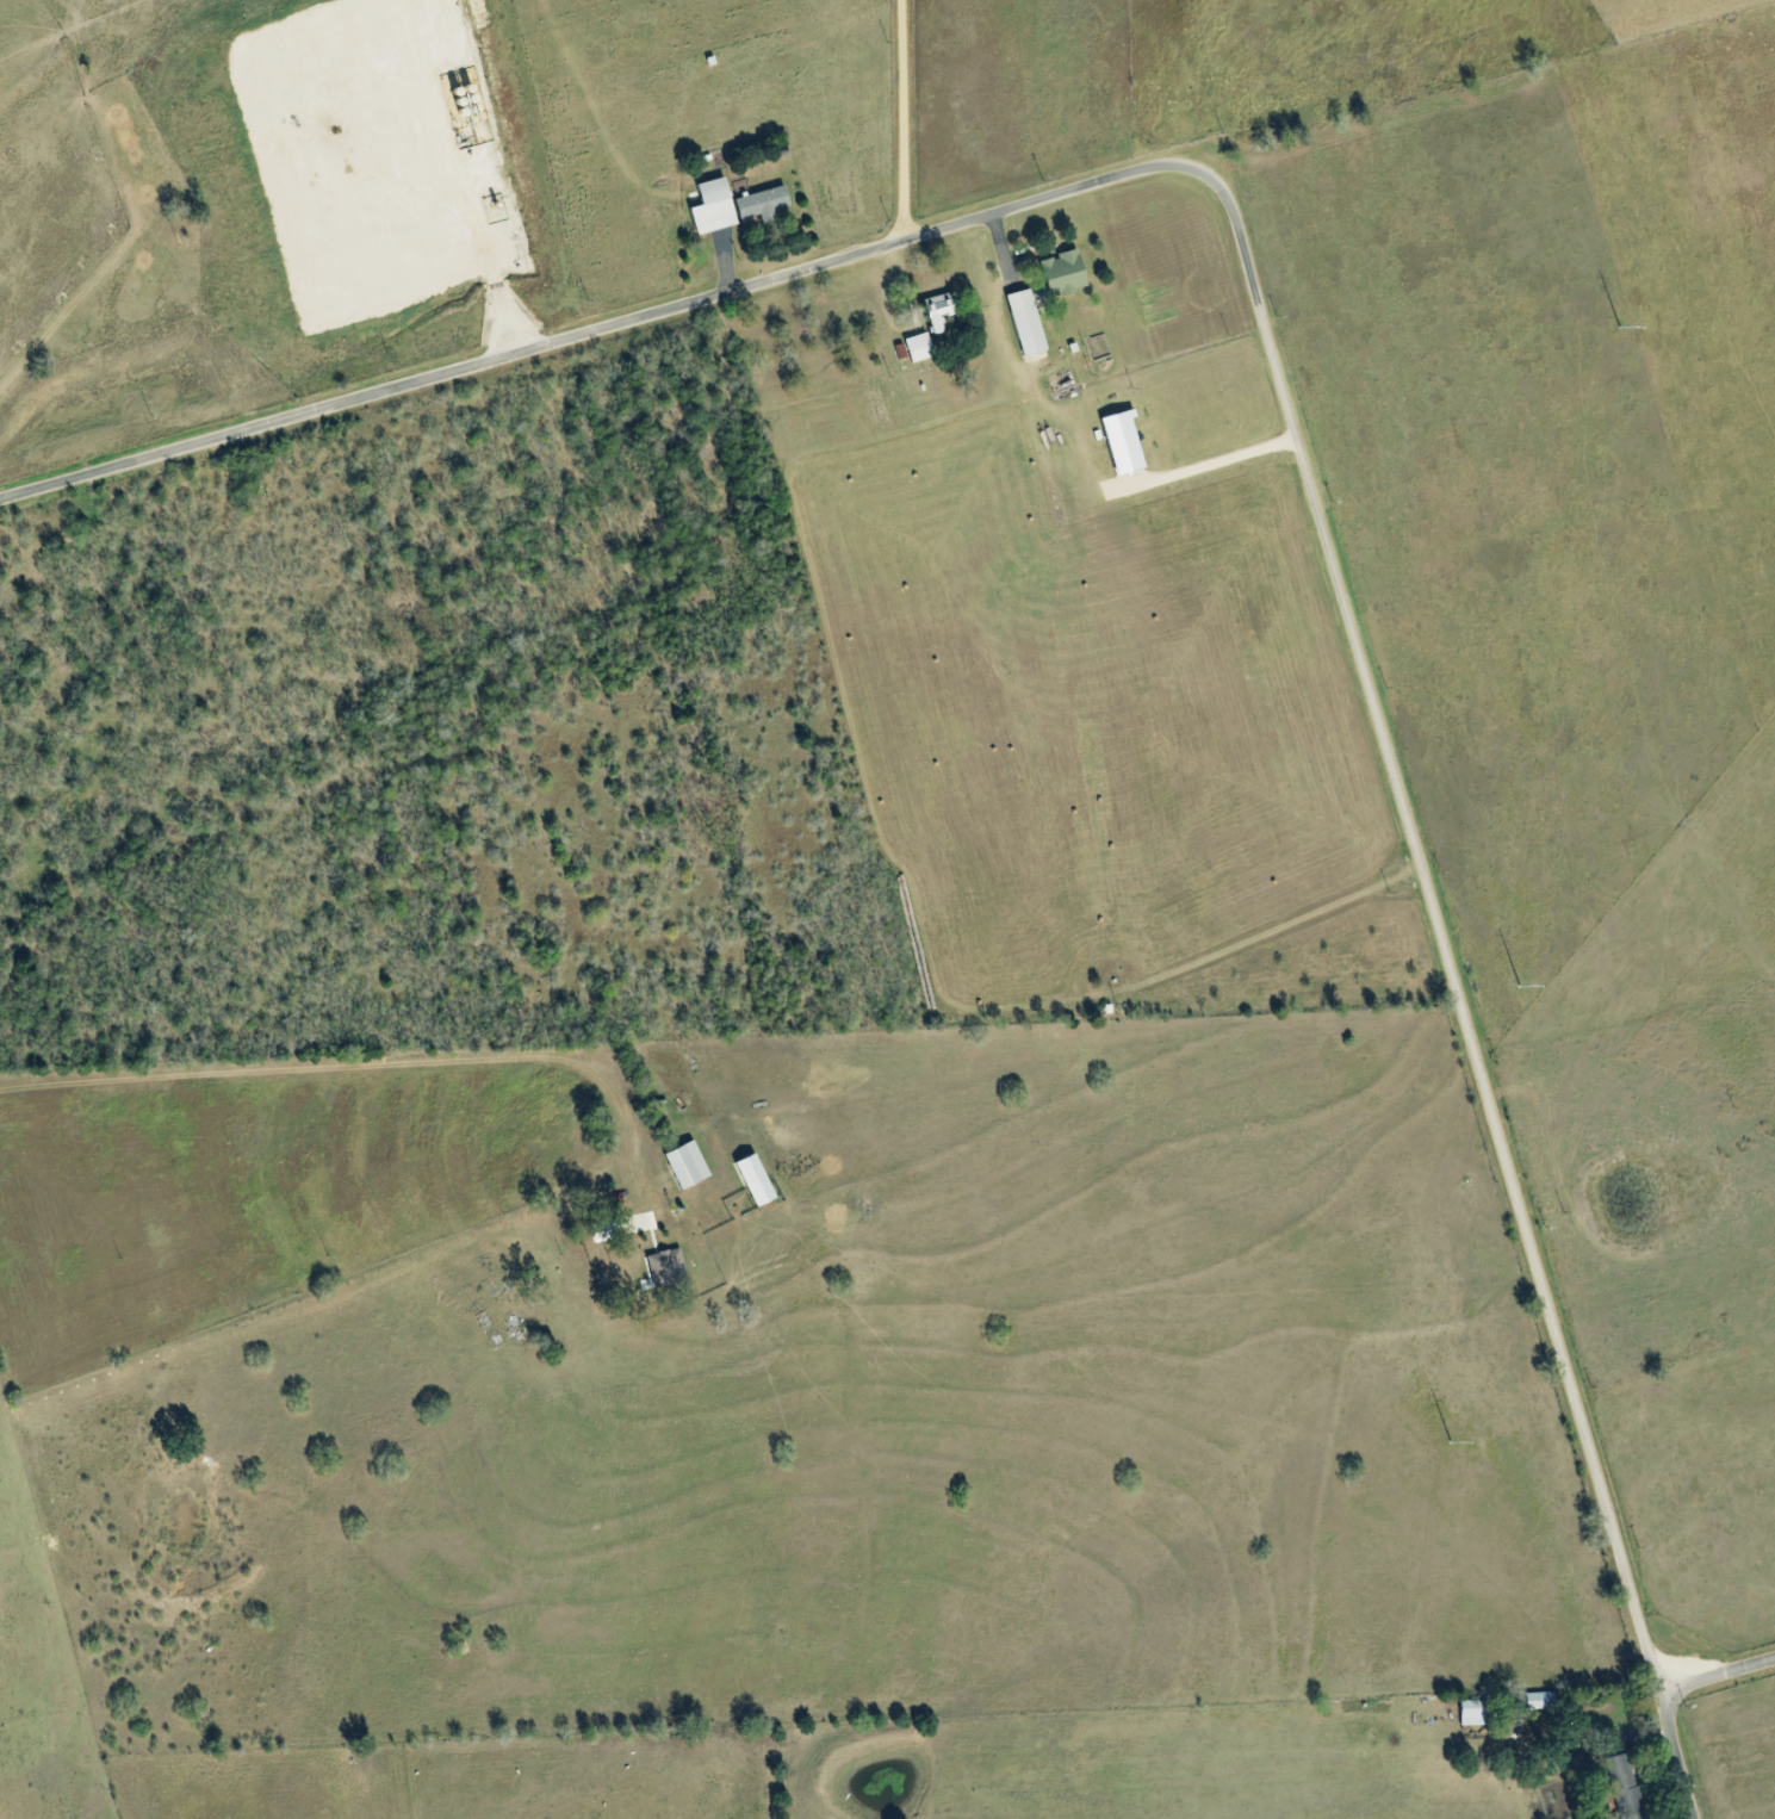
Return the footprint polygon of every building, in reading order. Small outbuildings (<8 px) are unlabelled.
[(693,184),(697,205),(686,208),(691,235),(732,225),(721,177),(693,184)] [(786,206),(782,187),(730,198),(735,220),(757,215),(759,224),(773,221),(771,209),(786,206)] [(1084,288),(1074,249),(1055,254),(1055,257),(1037,262),(1046,298),(1084,288)] [(1043,351),(1027,289),(1003,295),(1019,357),(1043,351)] [(921,298),(928,334),(944,331),(941,319),(951,317),(946,294),(921,298)] [(931,356),(923,333),(901,340),(908,363),(931,356)] [(1127,419),(1134,417),(1131,409),(1096,418),(1112,476),(1140,468),(1127,419)] [(674,1189),(706,1178),(692,1140),(661,1152),(674,1189)] [(732,1161),(751,1207),(771,1199),(752,1152),(732,1161)] [(655,1221),(588,1222),(589,1236),(656,1235),(655,1221)] [(644,1255),(652,1289),(685,1281),(677,1247),(644,1255)] [(1523,1709),(1550,1708),(1550,1692),(1523,1693),(1523,1709)] [(1458,1701),(1458,1726),(1489,1725),(1489,1700),(1458,1701)] [(1616,1818),(1640,1818),(1631,1753),(1607,1757),(1616,1818)]
